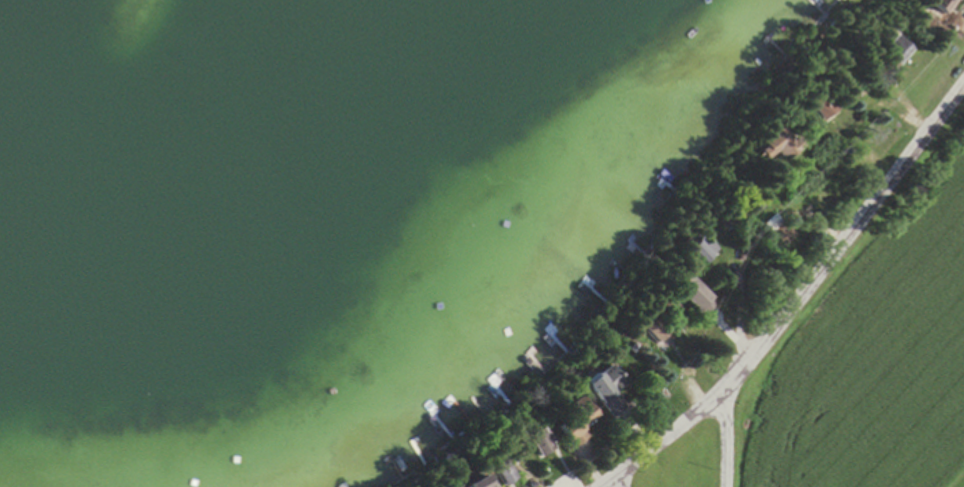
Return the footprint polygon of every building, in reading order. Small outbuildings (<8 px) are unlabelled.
[(958,0),(933,0),(925,13),(943,24),(958,0)] [(880,54),(896,69),(914,50),(898,35),(880,54)] [(801,99),(820,121),(836,108),(817,85),(801,99)] [(777,159),(797,149),(786,128),(753,144),(761,160),(775,154),(777,159)] [(684,251),(703,273),(721,258),(701,236),(684,251)] [(668,290),(700,318),(714,303),(682,274),(668,290)] [(600,409),(626,389),(609,365),(582,385),(600,409)] [(570,451),(586,439),(578,428),(593,418),(579,399),(548,421),(570,451)] [(537,461),(553,449),(537,428),(521,440),(537,461)]
